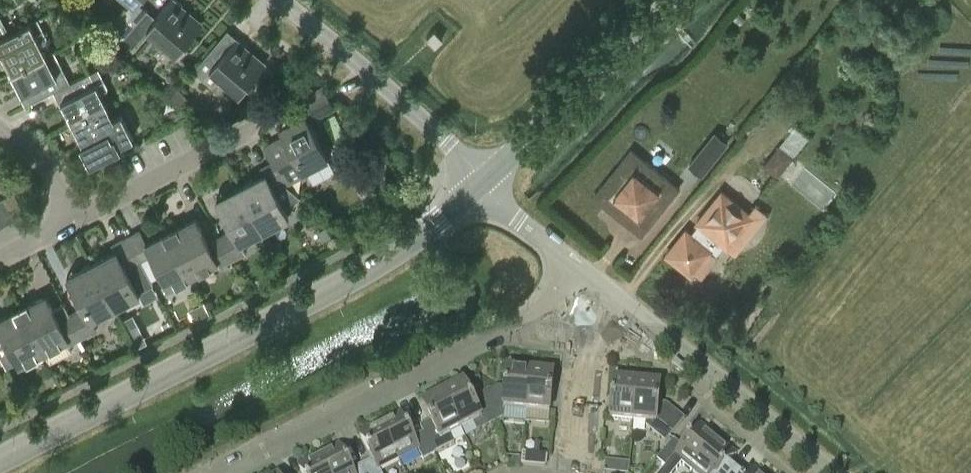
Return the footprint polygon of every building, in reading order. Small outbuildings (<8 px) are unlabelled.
[(100,39),(112,50),(122,38),(147,10),(138,3),(140,0),(128,0),(131,3),(100,39)] [(147,10),(122,38),(134,47),(148,30),(178,55),(204,24),(176,0),(173,0),(157,19),(147,10)] [(9,33),(0,13),(0,37),(9,33)] [(0,37),(0,50),(12,72),(47,54),(47,53),(41,42),(48,38),(39,18),(9,33),(0,37)] [(434,29),(427,37),(435,45),(442,38),(434,29)] [(214,45),(193,70),(212,85),(219,77),(241,95),(267,64),(237,38),(224,54),(214,45)] [(54,50),(47,53),(47,54),(12,72),(28,105),(57,90),(56,90),(71,83),(61,64),(54,50)] [(71,83),(56,90),(57,90),(72,122),(107,104),(101,92),(108,88),(99,68),(71,83)] [(304,113),(305,113),(309,120),(334,107),(322,86),(297,99),(304,113)] [(107,104),(72,122),(91,158),(133,138),(121,115),(114,118),(107,104)] [(309,120),(305,113),(304,113),(280,126),(285,136),(264,146),(273,162),(285,185),(286,185),(306,175),(304,170),(306,169),(313,183),(335,171),(328,157),(309,120)] [(704,173),(729,140),(716,130),(691,163),(704,173)] [(778,145),(763,165),(777,177),(793,157),(778,145)] [(631,150),(594,197),(622,220),(630,210),(638,216),(645,208),(655,216),(678,188),(631,150)] [(300,196),(286,185),(285,185),(273,162),(262,168),(265,173),(241,186),(264,230),(289,217),(282,205),(300,196)] [(264,230),(241,186),(217,198),(233,230),(222,236),(234,259),(246,253),(241,242),(264,230)] [(685,230),(665,254),(690,275),(693,271),(701,278),(718,257),(716,255),(724,245),(727,248),(753,217),(749,214),(721,191),(696,222),(697,224),(690,233),(685,230)] [(14,220),(25,214),(14,192),(3,197),(14,220)] [(4,225),(14,220),(3,197),(0,199),(0,218),(4,225)] [(195,219),(170,232),(192,275),(216,262),(219,267),(230,260),(218,237),(208,243),(195,219)] [(192,275),(170,232),(147,245),(139,231),(127,237),(152,284),(153,284),(141,259),(150,254),(169,288),(192,275)] [(152,284),(127,237),(113,245),(116,250),(91,263),(114,307),(139,294),(138,292),(139,291),(144,303),(158,296),(152,284)] [(114,307),(91,263),(67,276),(83,307),(72,312),(85,336),(97,329),(91,319),(114,307)] [(21,309),(43,352),(68,340),(70,343),(81,338),(68,314),(58,320),(45,296),(21,309)] [(21,309),(0,319),(0,354),(7,367),(17,361),(19,365),(43,352),(21,309)] [(498,395),(486,402),(497,423),(504,419),(505,411),(527,413),(531,371),(509,369),(506,396),(498,395)] [(531,371),(527,413),(557,416),(561,374),(531,371)] [(634,423),(639,382),(615,380),(611,421),(634,423)] [(639,382),(634,423),(647,424),(647,428),(665,443),(667,442),(684,421),(668,407),(663,413),(658,413),(661,385),(639,382)] [(497,423),(486,402),(476,407),(463,383),(443,393),(462,430),(474,424),(478,433),(497,423)] [(462,430),(443,393),(422,404),(435,428),(424,434),(435,455),(446,449),(455,445),(451,436),(462,430)] [(435,455),(424,434),(413,439),(401,415),(381,426),(399,462),(419,452),(423,461),(435,455)] [(381,426),(360,436),(373,461),(363,467),(366,472),(381,472),(380,472),(399,462),(381,426)] [(694,472),(720,441),(702,427),(684,449),(675,441),(659,460),(669,468),(676,459),(694,472)] [(694,472),(723,472),(737,456),(720,441),(694,472)] [(363,467),(352,472),(339,447),(320,457),(328,472),(366,472),(363,467)] [(522,453),(521,465),(545,467),(547,455),(522,453)] [(320,457),(299,468),(302,472),(328,472),(320,457)] [(605,472),(629,472),(630,463),(606,461),(605,472)]
